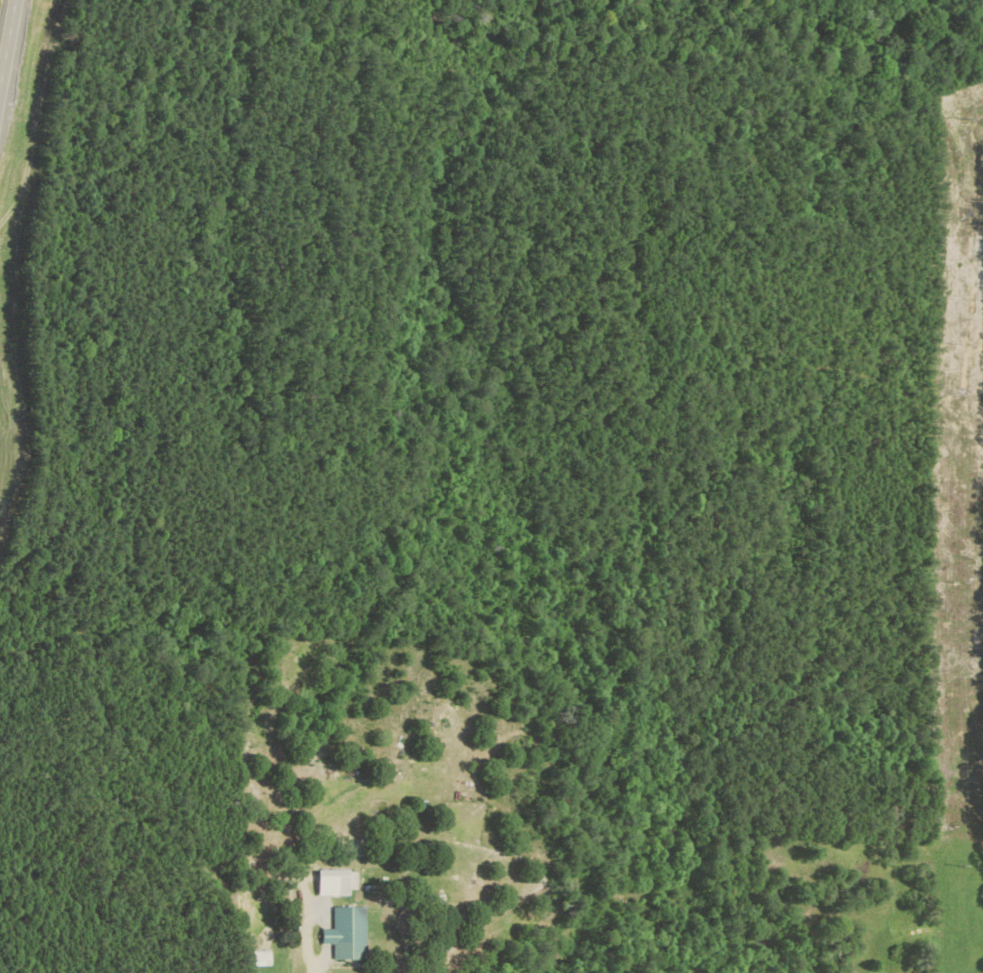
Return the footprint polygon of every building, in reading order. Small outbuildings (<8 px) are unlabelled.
[(317,870),(318,896),(348,895),(348,889),(356,889),(355,870),(317,870)] [(332,944),(333,960),(366,959),(365,906),(332,907),(333,929),(321,929),(321,944),(332,944)] [(270,966),(270,951),(251,951),(252,966),(270,966)]
